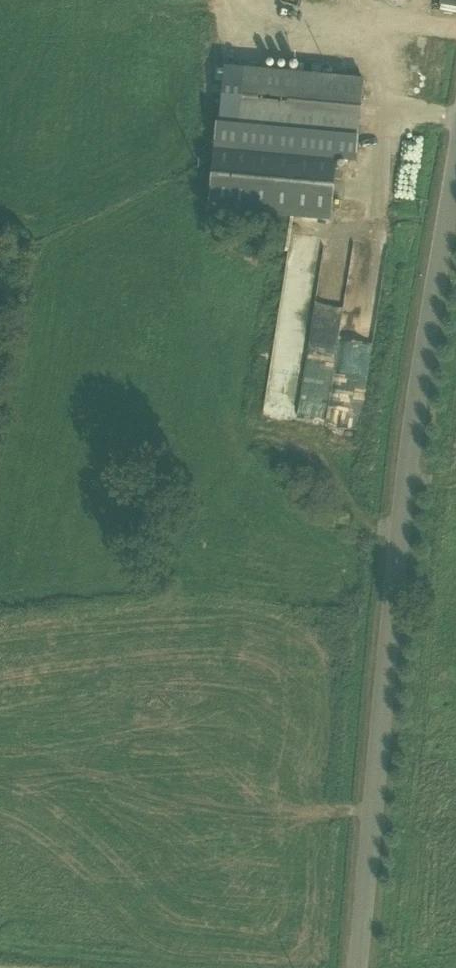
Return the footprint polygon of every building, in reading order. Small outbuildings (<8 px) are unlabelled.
[(455,13),(455,0),(441,0),(440,10),(455,13)] [(223,69),(218,128),(358,141),(363,82),(223,69)] [(356,162),(358,141),(218,128),(216,148),(335,159),(335,160),(356,162)] [(335,159),(216,148),(214,148),(209,209),(329,220),(335,160),(335,159)] [(280,328),(285,335),(287,334),(337,340),(334,342),(332,362),(325,352),(310,362),(309,369),(302,373),(296,419),(328,423),(337,353),(358,356),(361,335),(371,328),(374,311),(360,319),(361,313),(354,312),(355,298),(380,301),(386,250),(357,246),(355,257),(325,253),(322,274),(291,270),(287,272),(280,328)]
